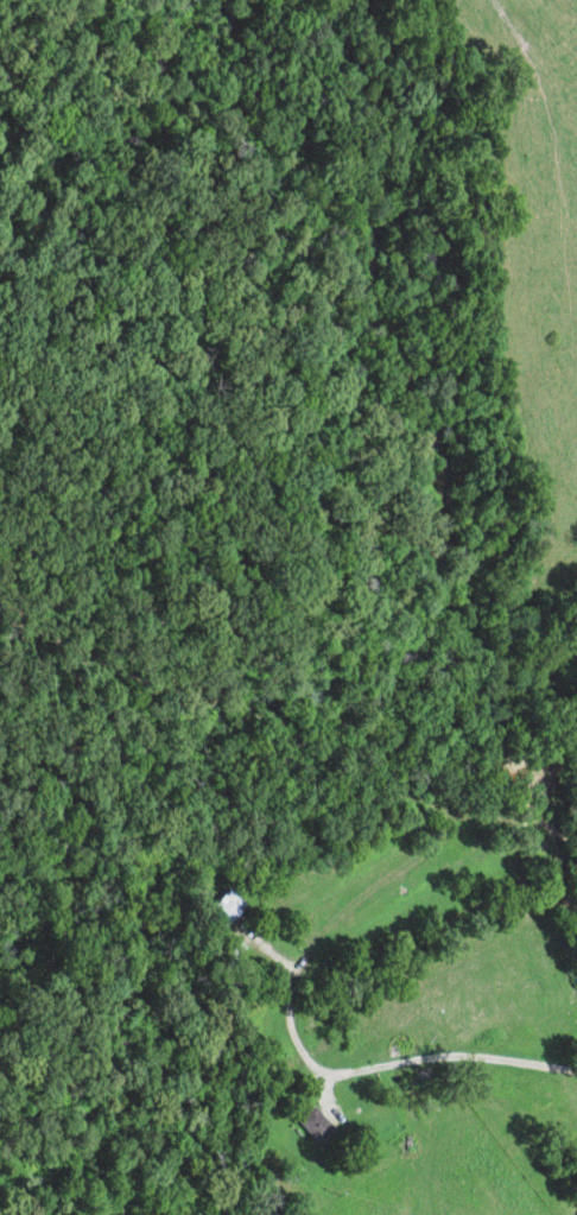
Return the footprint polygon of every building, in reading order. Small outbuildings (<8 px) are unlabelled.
[(223,930),(245,907),(229,891),(206,914),(223,930)] [(221,950),(230,963),(245,954),(236,940),(221,950)] [(333,1131),(313,1108),(299,1121),(319,1143),(333,1131)]
